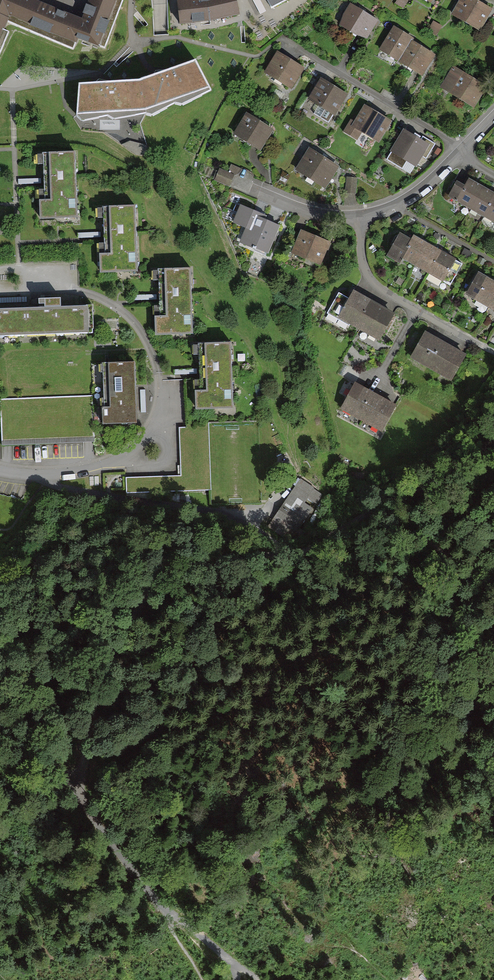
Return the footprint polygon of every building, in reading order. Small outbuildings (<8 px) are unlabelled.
[(8,19),(74,45),(77,38),(99,47),(117,0),(87,0),(85,5),(81,17),(54,7),(38,0),(0,0),(0,39),(8,19)] [(178,23),(209,20),(239,14),(236,0),(175,0),(178,23)] [(265,9),(282,0),(260,0),(265,9)] [(493,7),(481,0),(456,0),(449,11),(482,29),(493,7)] [(367,40),(380,18),(351,1),(338,22),(367,40)] [(412,39),(394,27),(380,50),(399,61),(412,39)] [(399,61),(423,76),(436,53),(412,39),(399,61)] [(303,68),(277,52),(264,73),(290,89),(303,68)] [(209,88),(197,57),(140,80),(147,113),(209,88)] [(474,108),(488,85),(455,65),(441,87),(474,108)] [(348,95),(320,78),(308,100),(335,116),(348,95)] [(140,80),(79,83),(81,117),(147,113),(140,80)] [(378,142),(391,120),(364,104),(354,121),(351,119),(343,131),(357,139),(361,132),(378,142)] [(274,130),(246,112),(232,134),(260,152),(274,130)] [(389,149),(418,166),(431,144),(402,127),(389,149)] [(338,166),(308,148),(295,170),(324,188),(338,166)] [(77,217),(74,152),(33,154),(37,219),(77,217)] [(233,175),(219,170),(215,181),(229,185),(233,175)] [(355,193),(356,178),(348,178),(347,193),(355,193)] [(458,198),(472,206),(483,186),(469,178),(465,185),(458,198)] [(458,198),(465,185),(457,181),(450,194),(458,198)] [(487,214),(493,201),(493,192),(483,186),(472,206),(487,214)] [(139,269),(136,206),(102,207),(104,255),(98,255),(99,271),(139,269)] [(273,243),(282,222),(252,210),(244,232),(273,243)] [(301,229),(290,252),(320,265),(330,242),(301,229)] [(400,233),(387,256),(399,262),(401,258),(411,239),(400,233)] [(411,239),(401,258),(428,273),(440,250),(413,236),(411,239)] [(455,258),(440,250),(428,273),(443,281),(455,258)] [(192,332),(189,269),(158,270),(160,316),(152,317),(153,333),(192,332)] [(489,307),(493,298),(493,282),(478,273),(465,294),(489,307)] [(380,342),(395,315),(353,291),(348,299),(338,294),(328,313),(380,342)] [(0,311),(0,340),(93,336),(92,307),(58,309),(58,300),(41,301),(42,310),(0,311)] [(453,380),(468,353),(427,331),(412,358),(453,380)] [(194,409),(231,407),(229,342),(196,343),(198,392),(194,392),(194,409)] [(135,363),(97,364),(99,425),(137,423),(135,363)] [(338,411),(380,434),(396,404),(354,382),(338,411)] [(299,515),(283,506),(271,527),(287,536),(299,515)]
